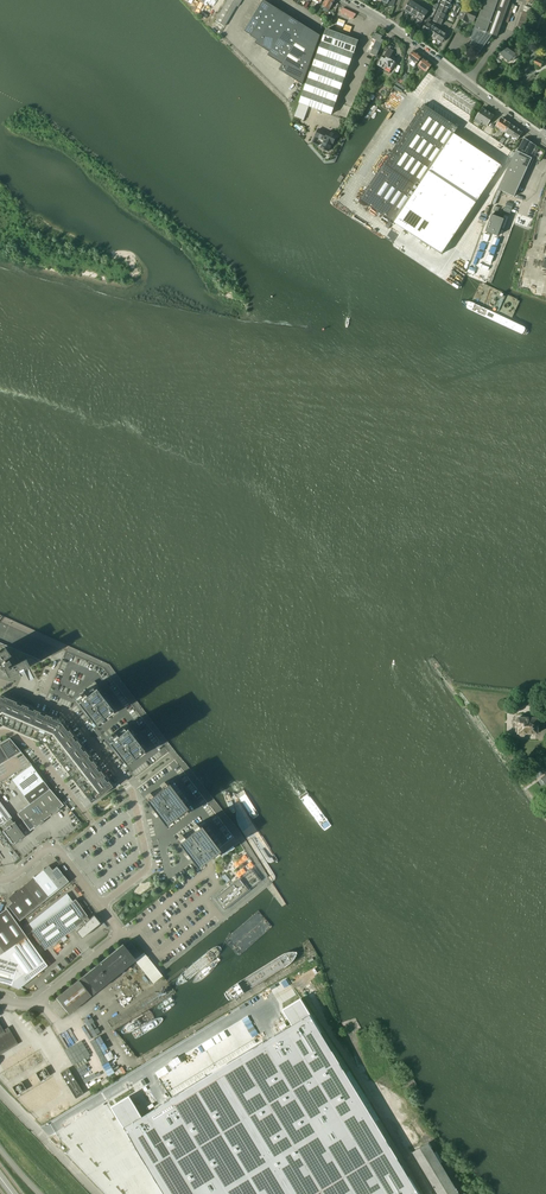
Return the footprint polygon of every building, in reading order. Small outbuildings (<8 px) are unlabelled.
[(241,0),(227,0),(215,21),(224,27),(236,6),(237,7),(241,0)] [(320,35),(264,0),(262,0),(243,31),(257,40),(255,43),(270,52),(268,55),(282,64),(279,70),(302,84),(320,35)] [(323,17),(328,20),(332,14),(328,12),(335,1),(333,0),(326,0),(321,7),(327,11),(323,17)] [(403,10),(409,14),(416,4),(410,0),(403,10)] [(440,5),(448,9),(450,3),(443,0),(442,0),(440,5)] [(510,0),(473,0),(473,2),(483,6),(468,46),(478,53),(492,34),(497,36),(510,0)] [(416,4),(409,14),(415,18),(422,8),(416,4)] [(440,5),(438,11),(445,14),(448,9),(440,5)] [(462,13),(459,19),(467,22),(468,19),(473,22),(475,18),(477,12),(464,7),(462,13)] [(422,22),(423,19),(427,21),(428,19),(429,15),(427,14),(428,12),(428,11),(422,8),(415,18),(422,22)] [(438,11),(435,16),(443,19),(445,14),(438,11)] [(441,25),(443,19),(435,16),(433,21),(441,25)] [(427,21),(421,30),(427,33),(432,24),(433,23),(430,22),(431,20),(428,19),(427,21)] [(432,24),(427,33),(431,36),(436,28),(433,26),(433,25),(432,24)] [(436,28),(431,36),(436,39),(442,30),(440,29),(439,30),(436,28)] [(326,29),(304,91),(336,102),(358,41),(326,29)] [(442,30),(436,39),(442,43),(447,34),(446,33),(445,34),(441,31),(442,30)] [(376,40),(373,47),(371,53),(377,56),(383,40),(381,39),(382,36),(374,33),(372,38),(376,40)] [(514,60),(516,57),(514,55),(515,54),(509,49),(510,47),(507,45),(506,47),(505,47),(500,53),(504,56),(503,57),(509,61),(511,58),(514,60)] [(381,60),(378,65),(381,67),(385,69),(387,67),(389,68),(391,70),(396,62),(395,61),(396,58),(391,55),(393,51),(389,48),(384,56),(387,57),(385,59),(382,57),(381,60)] [(408,57),(408,58),(409,67),(412,69),(416,63),(421,57),(414,51),(408,57)] [(426,71),(431,64),(423,58),(418,65),(423,68),(418,75),(421,77),(426,71)] [(520,88),(523,82),(515,79),(513,85),(520,88)] [(336,102),(304,91),(300,103),(332,115),(336,102)] [(424,105),(384,164),(360,200),(394,223),(418,187),(458,128),(424,105)] [(487,126),(494,116),(483,108),(476,118),(487,126)] [(496,126),(500,129),(504,132),(510,123),(502,118),(496,126)] [(506,133),(511,136),(517,128),(511,124),(506,133)] [(517,128),(511,136),(517,140),(522,132),(517,128)] [(324,140),(324,142),(321,147),(329,151),(333,144),(337,135),(329,131),(328,133),(319,129),(315,136),(324,140)] [(532,158),(530,157),(532,151),(535,153),(537,148),(535,147),(536,145),(524,138),(517,151),(516,150),(498,190),(514,197),(532,158)] [(498,236),(504,219),(492,214),(485,231),(498,236)] [(0,643),(0,663),(0,664),(0,668),(3,667),(3,668),(7,677),(40,660),(0,643)] [(73,697),(94,725),(115,708),(94,681),(73,697)] [(97,798),(112,786),(108,780),(106,781),(103,777),(104,776),(100,770),(99,771),(95,767),(97,766),(92,760),(91,761),(87,757),(89,756),(84,750),(83,751),(79,747),(81,745),(76,740),(75,741),(72,736),(73,735),(68,730),(67,731),(61,722),(51,718),(52,717),(45,714),(44,715),(39,713),(40,712),(33,709),(33,710),(28,708),(28,707),(21,704),(21,705),(16,703),(16,701),(4,696),(3,698),(1,697),(0,697),(0,712),(2,711),(53,733),(98,792),(95,795),(97,798)] [(3,725),(45,743),(91,802),(97,798),(95,795),(98,792),(53,733),(2,711),(0,712),(0,726),(3,725)] [(519,733),(521,736),(524,736),(526,733),(537,733),(538,722),(538,718),(526,718),(525,715),(521,715),(520,718),(519,718),(516,720),(516,724),(519,727),(519,733)] [(148,750),(127,722),(105,739),(126,766),(148,750)] [(8,759),(21,751),(9,737),(0,743),(0,764),(8,759)] [(11,779),(29,804),(49,789),(31,765),(11,779)] [(167,782),(145,799),(164,824),(186,807),(167,782)] [(30,830),(59,808),(63,805),(50,788),(49,789),(29,804),(17,813),(30,830)] [(11,817),(0,802),(0,826),(1,825),(4,829),(3,830),(13,844),(17,840),(24,834),(21,831),(14,821),(13,822),(10,818),(11,817)] [(199,824),(177,841),(196,866),(218,849),(199,824)] [(262,849),(259,850),(266,860),(267,862),(268,863),(269,863),(271,863),(273,862),(274,862),(271,857),(270,857),(269,857),(268,856),(267,855),(262,849)] [(19,920),(58,889),(68,881),(56,866),(52,870),(48,865),(44,869),(44,868),(42,869),(43,870),(34,877),(34,876),(31,878),(32,878),(15,892),(14,892),(12,893),(13,894),(8,898),(12,902),(8,906),(19,920)] [(259,880),(251,870),(234,883),(233,882),(230,885),(230,886),(215,898),(223,909),(239,896),(240,897),(243,895),(242,894),(259,880)] [(100,923),(93,914),(89,919),(89,918),(75,899),(72,901),(67,893),(29,923),(33,929),(31,930),(45,949),(79,925),(80,927),(76,931),(81,938),(100,923)] [(18,988),(47,965),(6,908),(0,912),(0,983),(18,988)] [(68,1013),(134,960),(153,983),(162,975),(143,952),(140,955),(131,943),(125,947),(122,944),(56,998),(68,1013)] [(112,1106),(165,1193),(420,1193),(301,998),(284,1009),(293,1024),(264,1042),(171,1098),(142,1116),(129,1096),(112,1106)] [(18,1044),(8,1027),(3,1030),(0,1024),(0,1054),(18,1044)] [(68,1068),(60,1073),(75,1098),(83,1093),(68,1068)] [(430,1144),(429,1142),(413,1151),(439,1193),(460,1193),(430,1144)]
